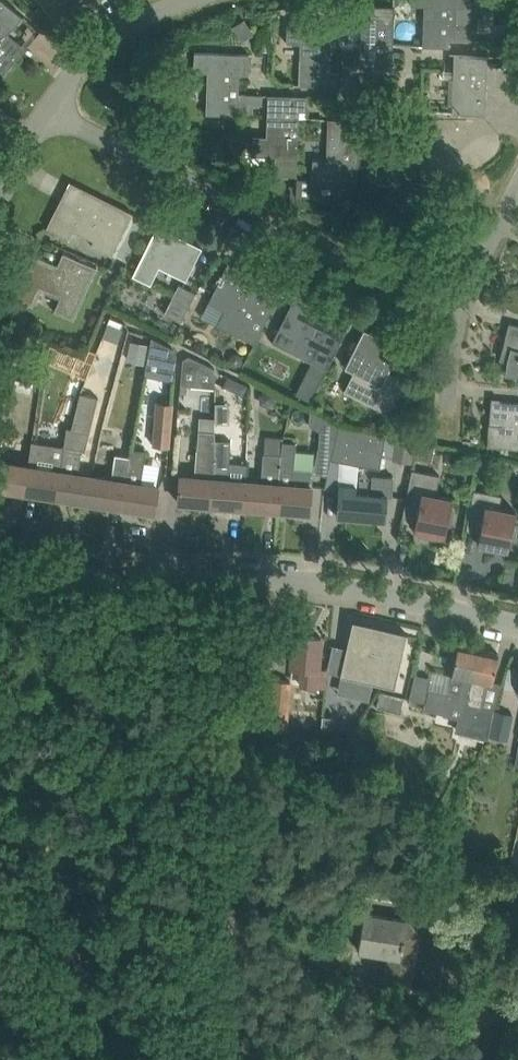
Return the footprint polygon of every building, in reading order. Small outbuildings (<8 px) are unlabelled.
[(6,1),(5,0),(0,0),(0,70),(4,73),(25,46),(8,33),(23,15),(6,1)] [(43,4),(45,3),(57,19),(72,8),(73,9),(80,4),(79,2),(82,0),(39,0),(43,4)] [(477,23),(478,0),(412,0),(412,4),(426,4),(424,46),(450,47),(451,39),(477,39),(477,23)] [(394,51),(394,45),(395,5),(349,4),(349,23),(362,24),(361,65),(400,66),(401,51),(394,51)] [(234,26),(241,36),(251,30),(245,19),(234,26)] [(332,70),(332,64),(334,25),(288,23),(287,42),(301,43),(299,84),(339,86),(339,71),(332,70)] [(505,29),(505,39),(517,39),(517,29),(505,29)] [(239,94),(239,93),(240,74),(249,74),(250,54),(195,52),(195,71),(208,72),(207,113),(239,114),(239,94)] [(455,54),(453,110),(486,111),(488,55),(455,54)] [(239,94),(239,114),(254,114),(254,105),(262,105),(262,94),(239,94)] [(253,155),(275,155),(298,156),(300,110),(307,111),(308,96),(268,94),(267,136),(254,135),(253,155)] [(314,159),(313,178),(335,179),(359,180),(360,134),(368,134),(368,119),(329,118),(327,159),(314,159)] [(416,184),(416,183),(419,128),(390,127),(388,183),(416,184)] [(298,156),(275,155),(274,175),(298,175),(298,156)] [(335,179),(313,178),(297,178),(297,195),(334,196),(335,179)] [(47,227),(67,237),(70,238),(75,227),(96,237),(92,245),(112,255),(124,232),(134,212),(82,186),(73,204),(62,198),(47,227)] [(420,189),(416,189),(403,189),(403,203),(416,203),(420,203),(420,189)] [(186,280),(193,266),(203,247),(158,225),(148,244),(133,274),(151,284),(160,266),(186,280)] [(16,298),(34,306),(42,289),(60,297),(54,311),(74,319),(97,266),(64,252),(58,264),(35,254),(16,298)] [(229,260),(223,274),(209,301),(225,309),(217,324),(255,343),(283,287),(229,260)] [(179,284),(164,313),(181,322),(196,292),(179,284)] [(296,294),(287,313),(280,328),(297,336),(290,350),(328,369),(342,339),(328,332),(337,314),(296,294)] [(12,326),(25,331),(32,316),(19,311),(14,322),(12,326)] [(510,322),(502,352),(509,354),(508,359),(506,373),(517,375),(517,324),(510,322)] [(123,328),(109,323),(103,336),(118,342),(123,328)] [(340,364),(355,370),(345,391),(369,402),(389,412),(399,392),(382,383),(401,346),(365,328),(351,357),(345,354),(340,364)] [(145,363),(149,344),(130,340),(127,360),(145,363)] [(176,368),(176,362),(174,362),(176,349),(153,345),(151,358),(149,357),(148,363),(176,368)] [(231,353),(229,358),(231,364),(236,366),(241,365),(244,359),(242,354),(237,351),(231,353)] [(183,359),(182,384),(216,387),(215,368),(189,355),(183,359)] [(236,388),(239,393),(244,395),(248,385),(239,380),(236,388)] [(313,401),(318,389),(302,381),(296,393),(313,401)] [(57,496),(90,502),(93,476),(77,474),(82,447),(81,447),(83,432),(90,433),(99,397),(81,392),(72,427),(67,426),(65,444),(63,458),(61,471),(57,496)] [(156,400),(152,444),(170,446),(174,402),(156,400)] [(213,420),(229,420),(229,400),(213,400),(213,420)] [(495,400),(493,424),(490,423),(488,443),(510,445),(517,445),(517,402),(495,400)] [(319,448),(333,452),(339,426),(311,410),(310,424),(321,430),(319,447),(319,448)] [(386,434),(339,426),(333,452),(332,459),(341,460),(341,463),(339,483),(339,493),(337,514),(386,519),(388,495),(393,496),(395,476),(372,475),(371,493),(355,492),(356,486),(359,465),(378,469),(378,467),(380,468),(386,434)] [(178,501),(211,504),(213,478),(215,453),(215,431),(199,429),(195,476),(180,475),(178,501)] [(211,504),(243,507),(246,480),(228,479),(230,454),(227,454),(229,441),(216,440),(217,431),(215,431),(215,453),(213,478),(211,504)] [(416,441),(397,437),(393,457),(393,458),(412,462),(416,441)] [(436,443),(418,440),(415,457),(432,460),(436,443)] [(312,486),(313,472),(313,469),(294,469),(296,443),(282,442),(281,454),(280,458),(276,509),(310,512),(312,486)] [(128,468),(126,482),(125,482),(121,506),(155,512),(159,486),(142,483),(147,450),(131,448),(129,456),(127,468),(128,468)] [(280,458),(281,454),(263,453),(261,482),(246,480),(243,507),(276,509),(280,458)] [(121,506),(125,482),(126,482),(128,468),(127,468),(129,456),(116,454),(112,479),(93,476),(90,502),(121,506)] [(481,456),(478,469),(492,472),(494,459),(481,456)] [(17,464),(0,461),(0,488),(21,491),(25,465),(17,464)] [(61,471),(25,465),(21,491),(57,496),(61,471)] [(417,519),(414,529),(424,531),(423,535),(440,538),(440,539),(441,540),(442,535),(445,535),(448,523),(452,524),(454,510),(451,509),(453,497),(436,494),(440,474),(413,469),(403,516),(417,519)] [(480,532),(478,542),(487,544),(487,548),(504,551),(503,552),(505,553),(506,548),(509,548),(511,536),(515,537),(517,523),(514,522),(516,510),(500,507),(502,494),(474,489),(467,529),(480,532)] [(353,619),(341,674),(396,686),(408,631),(353,619)] [(294,634),(292,656),(292,666),(302,666),(301,682),(315,683),(316,667),(319,667),(322,636),(294,634)] [(458,718),(458,719),(462,720),(479,648),(459,644),(454,665),(448,694),(429,689),(431,677),(416,674),(410,699),(425,702),(423,710),(442,714),(442,715),(458,718)] [(499,652),(479,648),(462,720),(458,719),(454,730),(484,738),(494,711),(496,705),(502,684),(492,682),(499,652)] [(266,728),(285,730),(290,681),(271,679),(266,728)] [(404,696),(387,693),(384,708),(401,712),(404,696)] [(494,711),(490,735),(510,738),(513,714),(494,711)] [(334,717),(323,716),(322,727),(333,728),(334,717)] [(463,897),(465,886),(449,883),(447,894),(463,897)] [(358,949),(387,953),(384,980),(396,981),(411,983),(418,932),(405,930),(407,917),(406,916),(409,901),(387,898),(360,894),(358,910),(364,911),(358,949)]
